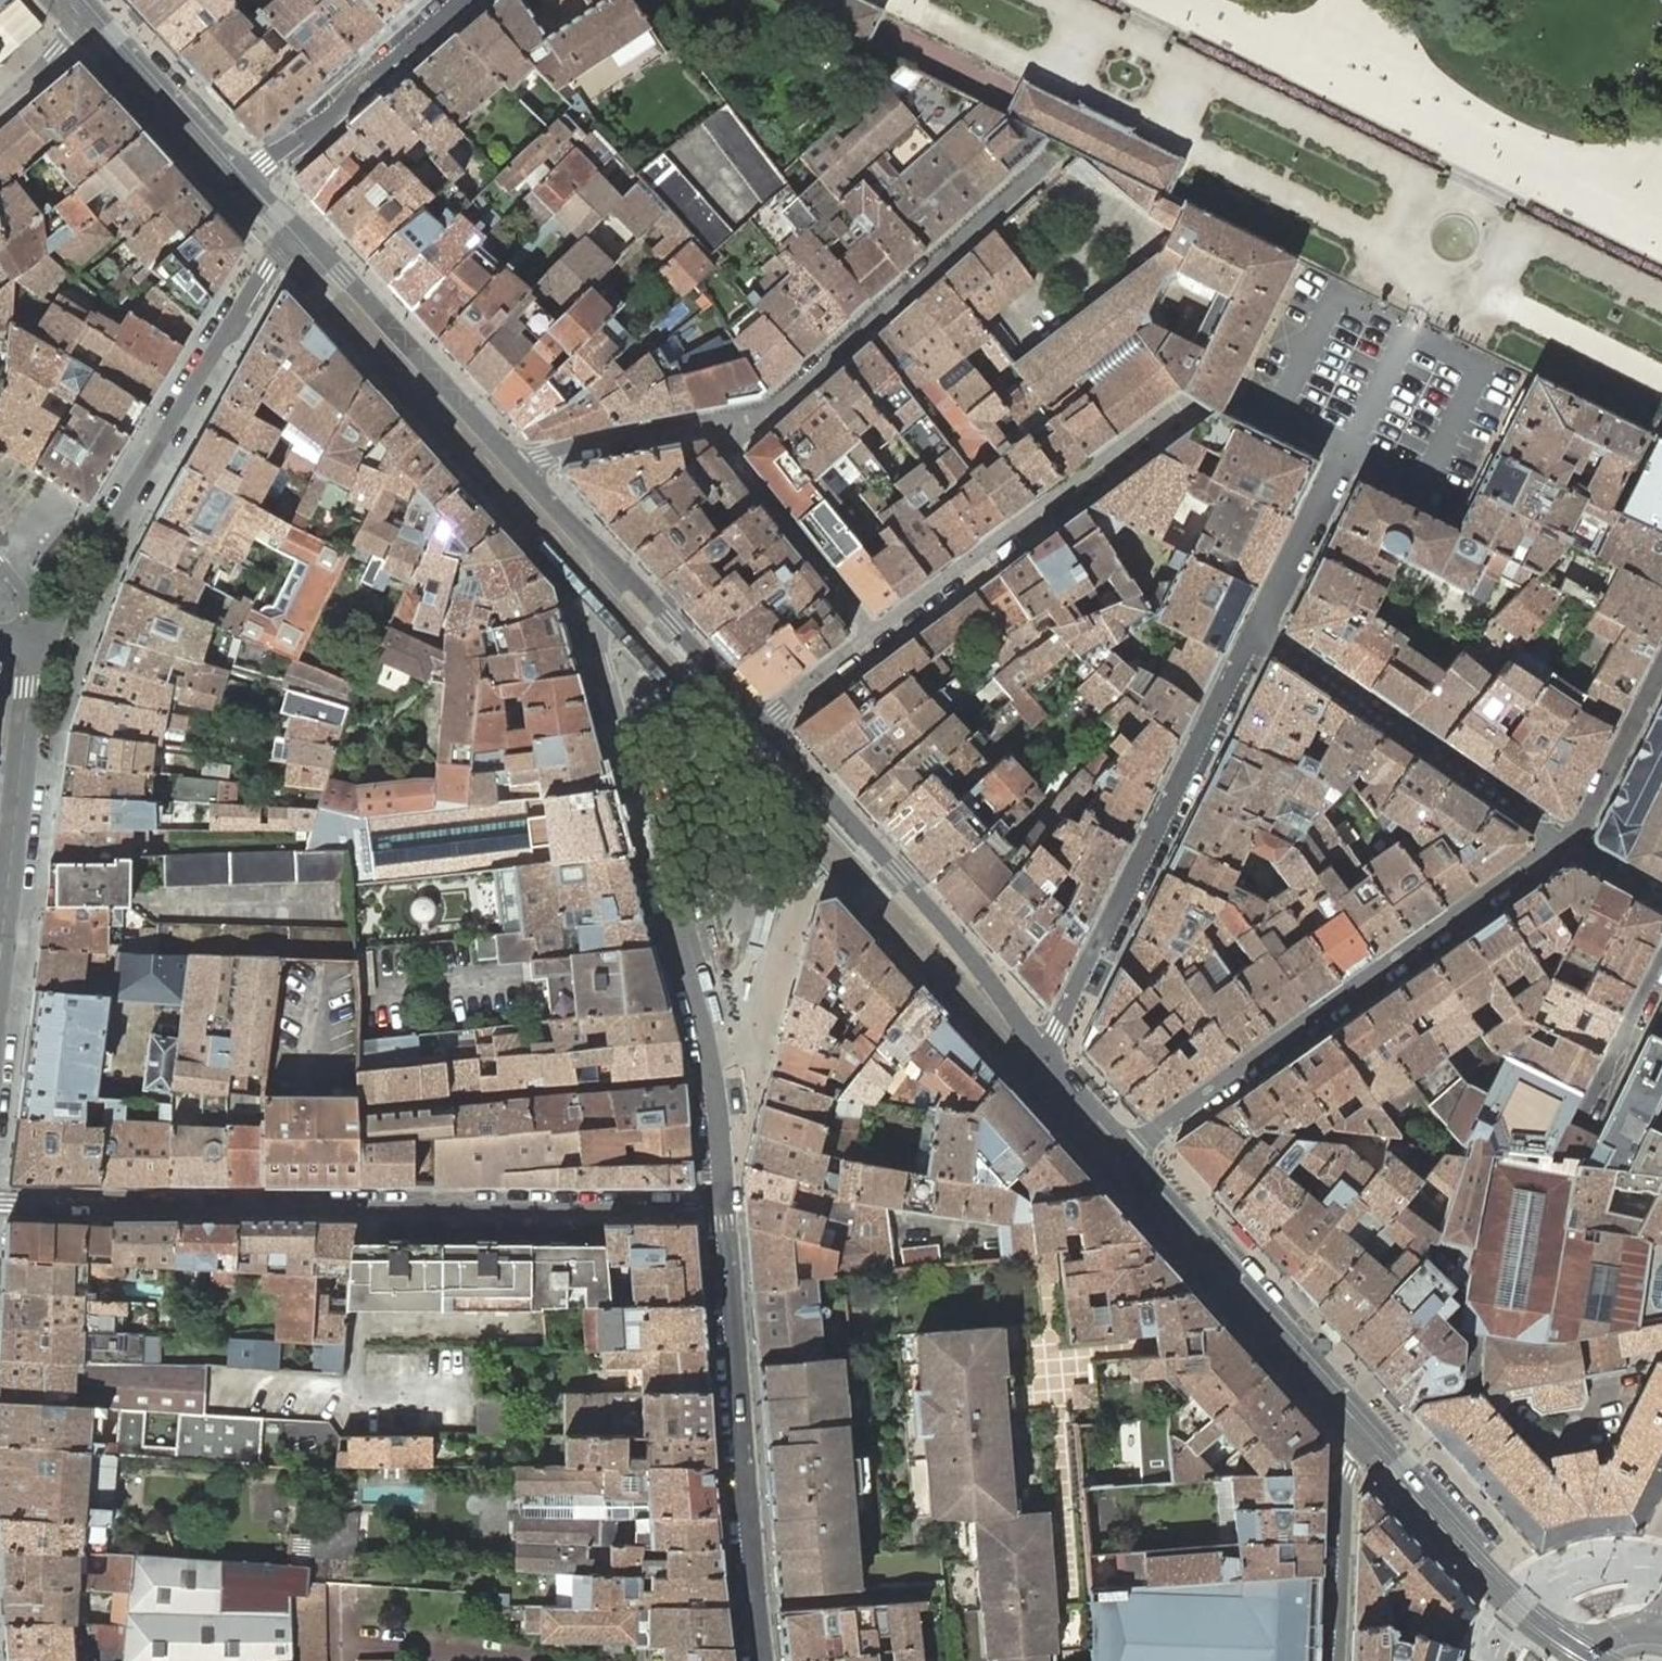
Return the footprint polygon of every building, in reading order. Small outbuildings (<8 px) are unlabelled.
[(43,26),(20,0),(13,0),(0,12),(0,62),(43,26)] [(13,0),(0,0),(0,12),(13,0)] [(189,0),(136,0),(132,3),(145,17),(156,29),(189,0)] [(156,29),(168,42),(179,55),(232,9),(236,5),(242,0),(189,0),(156,29)] [(179,55),(195,72),(207,85),(255,41),(273,24),(260,11),(258,9),(250,0),(242,0),(236,5),(232,9),(179,55)] [(356,53),(308,0),(273,0),(260,11),(273,24),(289,42),(300,53),(324,81),(356,53)] [(356,53),(387,25),(365,0),(308,0),(356,53)] [(387,25),(415,0),(365,0),(387,25)] [(484,10),(499,30),(520,53),(544,37),(536,25),(534,22),(527,13),(540,4),(541,2),(539,0),(495,0),(484,10)] [(590,7),(578,15),(553,31),(544,37),(520,53),(532,66),(543,77),(555,90),(649,28),(630,0),(586,0),(590,7)] [(649,28),(661,46),(671,40),(676,47),(681,44),(686,41),(681,33),(677,36),(654,0),(630,0),(649,28)] [(862,46),(883,10),(863,0),(769,0),(862,46)] [(484,10),(456,35),(477,59),(502,84),(509,90),(532,66),(520,53),(499,30),(484,10)] [(220,99),(231,113),(281,69),(300,53),(289,42),(273,24),(255,41),(207,85),(220,99)] [(456,35),(406,78),(453,126),(467,114),(487,96),(502,84),(477,59),(456,35)] [(666,53),(676,47),(671,40),(661,46),(666,53)] [(893,60),(862,46),(855,59),(886,74),(893,60)] [(259,139),(324,81),(300,53),(281,69),(231,113),(255,138),(259,139)] [(91,77),(78,63),(20,113),(46,143),(49,140),(54,146),(110,99),(91,77)] [(452,183),(459,192),(466,187),(458,178),(463,174),(445,152),(463,135),(453,126),(406,78),(382,99),(419,137),(431,149),(434,152),(439,157),(433,162),(439,169),(448,179),(452,183)] [(1166,194),(1182,159),(1129,133),(1131,129),(1077,102),(1076,106),(1022,80),(1005,116),(1047,138),(1079,153),(1166,194)] [(919,120),(886,81),(800,158),(817,178),(837,201),(859,225),(871,239),(899,270),(912,259),(924,248),(952,223),(980,198),(1008,173),(1047,138),(1005,116),(983,105),(963,123),(940,143),(903,176),(884,154),(919,120)] [(565,99),(578,112),(579,107),(581,110),(582,110),(582,111),(582,112),(582,113),(583,118),(591,126),(595,122),(595,119),(589,109),(586,106),(576,93),(565,99)] [(125,115),(110,99),(54,146),(50,150),(46,153),(71,184),(63,191),(67,197),(143,134),(125,115)] [(411,159),(415,163),(421,158),(425,154),(428,158),(434,152),(431,149),(419,137),(382,99),(350,127),(361,140),(380,162),(386,169),(396,160),(411,159)] [(788,185),(780,174),(726,103),(700,123),(762,204),(749,219),(778,254),(785,248),(800,266),(847,317),(869,297),(840,265),(827,251),(807,230),(817,221),(799,199),(796,195),(788,185)] [(0,129),(0,166),(12,181),(22,173),(46,153),(50,150),(54,146),(49,140),(46,143),(20,113),(19,113),(0,129)] [(495,177),(508,191),(544,158),(553,167),(554,168),(588,134),(579,124),(569,134),(556,120),(548,128),(501,172),(495,177)] [(294,181),(311,199),(336,169),(361,140),(350,127),(321,153),(294,176),(294,181)] [(555,212),(611,156),(589,133),(588,134),(554,168),(553,167),(531,189),(555,212)] [(4,240),(0,244),(0,262),(12,282),(14,279),(45,254),(53,247),(76,233),(95,217),(84,204),(106,185),(119,199),(168,162),(155,148),(143,134),(67,197),(52,209),(41,214),(38,217),(31,222),(4,240)] [(317,207),(324,214),(352,186),(354,188),(380,162),(361,140),(336,169),(311,199),(317,207)] [(357,250),(366,261),(421,206),(430,198),(432,196),(431,196),(422,186),(439,169),(433,162),(439,157),(434,152),(428,158),(424,162),(419,167),(411,174),(346,238),(357,250)] [(1082,394),(1113,436),(1176,388),(1183,392),(1184,394),(1188,388),(1229,396),(1297,259),(1166,194),(1079,153),(1076,156),(1148,216),(1170,231),(1159,251),(1140,265),(1130,274),(1012,364),(1013,365),(1025,380),(1043,402),(1049,406),(1057,400),(1053,394),(1068,382),(1069,382),(1077,385),(1082,394)] [(723,242),(733,233),(661,154),(635,174),(640,179),(668,208),(681,221),(681,223),(694,237),(709,254),(715,249),(723,242)] [(601,217),(636,182),(611,156),(555,212),(554,214),(544,224),(517,252),(500,270),(437,338),(449,351),(463,366),(513,308),(527,293),(538,281),(580,239),(601,217)] [(411,159),(396,160),(386,169),(380,162),(354,188),(352,186),(324,214),(334,225),(346,238),(411,174),(419,167),(415,163),(411,159)] [(177,173),(168,162),(76,233),(53,247),(55,250),(77,268),(85,275),(91,270),(123,243),(128,239),(191,187),(177,173)] [(12,181),(0,166),(0,191),(12,181)] [(0,191),(0,224),(0,225),(2,230),(3,235),(4,240),(31,222),(38,217),(41,214),(52,209),(47,204),(38,211),(18,186),(27,179),(22,173),(12,181),(0,191)] [(495,177),(472,200),(486,214),(508,191),(495,177)] [(837,201),(817,178),(796,195),(799,199),(817,221),(807,230),(827,251),(859,225),(837,201)] [(378,273),(386,283),(451,220),(456,214),(468,203),(459,192),(452,183),(448,179),(431,196),(432,196),(430,198),(443,211),(434,220),(421,206),(366,261),(378,273)] [(655,221),(668,208),(640,179),(636,182),(601,217),(580,239),(538,281),(527,293),(513,308),(463,366),(476,381),(489,395),(546,329),(555,320),(567,308),(596,279),(655,221)] [(84,204),(95,217),(119,199),(106,185),(84,204)] [(201,199),(191,187),(128,239),(123,243),(144,266),(136,272),(129,264),(103,289),(119,302),(137,282),(143,277),(149,271),(151,269),(170,252),(215,214),(201,199)] [(519,200),(544,224),(554,214),(555,212),(531,189),(519,200)] [(689,242),(694,237),(681,223),(681,221),(668,208),(655,221),(670,237),(654,252),(665,264),(689,242)] [(226,227),(215,214),(170,252),(211,299),(230,267),(243,246),(243,245),(226,227)] [(402,299),(412,310),(474,247),(482,239),(481,238),(476,233),(482,225),(478,222),(471,228),(456,214),(451,220),(386,283),(402,299)] [(510,234),(498,222),(493,226),(502,235),(505,238),(510,234)] [(840,265),(871,239),(859,225),(827,251),(840,265)] [(474,247),(487,258),(505,239),(505,238),(502,235),(493,226),(481,238),(482,239),(474,247)] [(994,230),(941,277),(978,322),(1033,279),(994,230)] [(869,297),(899,270),(871,239),(840,265),(869,297)] [(712,268),(689,242),(665,264),(659,270),(682,295),(684,294),(694,284),(700,279),(712,268)] [(424,324),(437,338),(500,270),(487,258),(474,247),(412,310),(424,324)] [(824,337),(847,317),(800,266),(785,248),(778,254),(775,257),(781,265),(769,276),(777,285),(824,337)] [(724,259),(715,249),(709,254),(717,263),(718,264),(724,259)] [(211,299),(170,252),(151,269),(159,277),(153,285),(197,323),(204,311),(211,299)] [(60,267),(45,254),(14,279),(40,296),(60,267)] [(91,270),(85,275),(91,279),(94,276),(94,272),(91,270)] [(801,358),(824,337),(777,285),(769,276),(753,290),(746,296),(754,305),(763,316),(801,358)] [(978,322),(941,277),(916,300),(962,355),(979,343),(991,357),(1000,350),(988,335),(978,322)] [(12,282),(0,291),(0,327),(1,327),(9,323),(9,322),(11,323),(99,375),(147,406),(158,388),(165,376),(53,304),(41,322),(13,306),(14,279),(12,282)] [(497,404),(506,413),(568,358),(578,346),(608,318),(621,306),(596,279),(567,308),(555,320),(546,329),(489,395),(497,404)] [(694,284),(700,292),(703,289),(703,282),(700,279),(694,284)] [(197,323),(153,285),(131,311),(182,346),(192,330),(197,323)] [(247,352),(221,398),(240,409),(246,400),(254,407),(260,398),(257,396),(312,320),(296,302),(285,290),(281,290),(247,352)] [(59,296),(53,304),(165,376),(175,360),(182,346),(131,311),(127,319),(121,329),(95,314),(93,317),(59,296)] [(962,355),(916,300),(889,323),(944,390),(963,414),(992,392),(962,355)] [(765,390),(801,358),(763,316),(754,305),(731,325),(726,320),(722,323),(726,329),(732,339),(733,341),(743,357),(765,390)] [(515,423),(520,429),(565,403),(567,401),(583,386),(611,360),(632,341),(608,318),(578,346),(568,358),(506,413),(515,423)] [(240,409),(280,432),(287,422),(288,420),(281,414),(337,347),(320,329),(312,320),(257,396),(260,398),(254,407),(246,400),(240,409)] [(136,423),(147,406),(99,375),(11,323),(9,322),(9,323),(6,362),(7,362),(49,389),(74,404),(129,436),(136,423)] [(944,390),(889,323),(869,342),(898,379),(908,393),(924,381),(936,397),(939,395),(942,399),(936,403),(959,433),(971,423),(963,414),(944,390)] [(655,417),(694,409),(682,375),(743,357),(733,341),(732,339),(723,344),(720,337),(677,361),(667,366),(657,372),(646,353),(623,373),(614,379),(619,387),(599,401),(616,424),(655,417)] [(898,379),(869,342),(841,367),(870,402),(897,434),(920,462),(928,472),(943,489),(968,471),(955,451),(951,448),(908,393),(898,379)] [(280,469),(307,484),(317,465),(323,452),(330,437),(366,380),(345,357),(337,347),(281,414),(288,420),(287,422),(280,432),(294,443),(290,450),(292,450),(280,469)] [(1013,365),(1012,364),(1005,355),(1001,359),(1009,368),(1013,365)] [(758,397),(765,390),(743,357),(682,375),(694,409),(758,397)] [(551,438),(616,424),(599,401),(619,387),(614,379),(623,373),(611,360),(583,386),(567,401),(565,403),(520,429),(529,439),(533,439),(549,437),(551,438)] [(7,362),(3,376),(0,385),(0,450),(5,454),(5,452),(21,461),(25,464),(32,467),(34,470),(60,428),(64,421),(39,405),(49,389),(7,362)] [(870,402),(841,367),(816,389),(854,435),(871,420),(888,441),(897,434),(870,402)] [(1493,455),(1584,500),(1602,510),(1607,509),(1646,433),(1533,377),(1493,455)] [(307,484),(287,525),(304,532),(318,503),(341,512),(347,498),(369,449),(400,418),(377,392),(366,380),(330,437),(323,452),(317,465),(307,484)] [(1038,406),(1043,402),(1025,380),(998,400),(1006,409),(1016,423),(1038,406)] [(1087,456),(1113,436),(1082,394),(1077,385),(1057,400),(1049,406),(1055,414),(1087,456)] [(1225,404),(1229,396),(1188,388),(1184,394),(1198,403),(1213,412),(1216,410),(1221,412),(1225,404)] [(854,435),(816,389),(769,431),(822,500),(831,510),(840,502),(818,474),(844,452),(871,485),(885,474),(871,455),(854,435)] [(1006,409),(998,400),(992,392),(963,414),(971,423),(974,428),(976,428),(978,428),(996,451),(999,456),(1031,497),(1059,477),(1026,436),(1014,444),(1011,441),(1008,444),(990,421),(1006,409)] [(221,398),(205,427),(264,460),(280,432),(240,409),(221,398)] [(1055,414),(1049,406),(1043,402),(1038,406),(1048,419),(1055,414)] [(109,469),(129,436),(74,404),(69,412),(79,418),(69,433),(60,428),(34,470),(77,497),(88,504),(109,469)] [(1059,477),(1087,456),(1055,414),(1048,419),(1038,406),(1016,423),(1026,436),(1059,477)] [(1318,461),(1221,412),(1216,410),(1213,412),(1159,453),(1193,469),(1289,517),(1318,461)] [(405,424),(400,418),(369,449),(347,498),(370,508),(394,459),(417,437),(405,424)] [(205,427),(183,466),(256,507),(264,512),(266,513),(274,498),(264,493),(278,468),(264,460),(205,427)] [(980,463),(996,451),(978,428),(976,428),(951,448),(955,451),(968,471),(980,463)] [(822,500),(769,431),(744,454),(796,521),(822,500)] [(364,521),(353,544),(375,554),(363,579),(373,584),(405,513),(417,480),(437,460),(424,445),(417,437),(394,459),(370,508),(364,521)] [(682,467),(710,446),(704,439),(677,444),(566,465),(559,471),(607,524),(682,467)] [(733,476),(710,446),(682,467),(607,524),(622,541),(632,553),(698,503),(705,497),(733,476)] [(1650,448),(1622,505),(1636,511),(1661,523),(1661,454),(1650,448)] [(1004,518),(1031,497),(999,456),(996,451),(980,463),(968,471),(975,479),(1004,518)] [(1159,453),(1089,506),(1122,522),(1158,541),(1184,488),(1205,499),(1215,500),(1187,555),(1254,588),(1289,517),(1193,469),(1159,453)] [(1493,455),(1475,492),(1566,537),(1569,539),(1566,541),(1592,555),(1610,563),(1618,567),(1661,589),(1661,534),(1638,523),(1631,520),(1628,518),(1622,515),(1607,509),(1602,510),(1584,500),(1493,455)] [(405,513),(373,584),(372,585),(383,590),(390,573),(409,582),(440,515),(432,505),(458,483),(443,467),(437,460),(417,480),(405,513)] [(932,497),(943,489),(928,472),(920,462),(894,484),(903,495),(914,507),(926,497),(929,501),(932,497)] [(239,634),(293,658),(296,659),(349,552),(304,532),(287,525),(266,513),(264,512),(256,507),(183,466),(153,520),(237,562),(252,534),(278,549),(299,558),(275,605),(274,605),(273,605),(272,605),(271,605),(270,605),(269,606),(268,606),(267,607),(266,607),(265,608),(264,608),(264,609),(263,609),(262,610),(262,611),(261,612),(261,613),(251,608),(239,634)] [(978,537),(1004,518),(975,479),(968,471),(943,489),(949,498),(978,537)] [(757,504),(733,476),(705,497),(698,503),(632,553),(645,567),(658,580),(720,532),(757,504)] [(1357,480),(1336,526),(1377,547),(1391,554),(1394,555),(1395,555),(1397,555),(1398,555),(1400,554),(1400,553),(1401,552),(1403,551),(1404,550),(1404,548),(1404,547),(1404,546),(1404,544),(1404,543),(1404,541),(1403,539),(1402,538),(1401,537),(1400,537),(1414,509),(1357,480)] [(392,618),(406,625),(412,627),(422,600),(429,578),(450,528),(478,505),(463,488),(458,483),(432,505),(440,515),(409,582),(392,618)] [(925,577),(950,558),(922,518),(917,512),(914,507),(903,495),(888,507),(870,486),(860,495),(876,515),(886,527),(925,577)] [(949,498),(943,489),(932,497),(934,499),(917,512),(922,518),(950,558),(978,537),(949,498)] [(1475,492),(1456,530),(1455,531),(1491,548),(1506,556),(1520,563),(1538,571),(1566,541),(1569,539),(1566,537),(1475,492)] [(822,500),(796,521),(832,565),(859,545),(831,510),(822,500)] [(780,533),(757,504),(720,532),(658,580),(669,592),(683,607),(721,578),(733,570),(743,561),(780,533)] [(484,512),(478,505),(450,528),(429,578),(439,581),(432,604),(422,600),(412,627),(436,633),(457,559),(462,556),(470,550),(498,527),(484,512)] [(1089,506),(1084,509),(1105,542),(1122,522),(1089,506)] [(1084,509),(1053,532),(1091,587),(1107,577),(1121,600),(1139,592),(1105,542),(1084,509)] [(1394,555),(1391,554),(1394,555),(1430,574),(1469,592),(1484,600),(1496,578),(1497,575),(1523,587),(1532,577),(1538,571),(1520,563),(1506,556),(1491,548),(1455,531),(1456,530),(1414,509),(1400,537),(1401,537),(1402,538),(1403,539),(1404,541),(1404,543),(1404,544),(1404,546),(1404,547),(1404,548),(1404,550),(1403,551),(1401,552),(1400,553),(1400,554),(1398,555),(1397,555),(1395,555),(1394,555)] [(1631,520),(1638,523),(1661,534),(1661,523),(1636,511),(1631,520)] [(153,520),(138,551),(198,579),(208,585),(211,586),(218,571),(230,576),(237,562),(153,520)] [(1377,547),(1336,526),(1320,557),(1383,588),(1394,567),(1372,556),(1377,547)] [(508,538),(498,527),(470,550),(462,556),(460,566),(522,554),(508,538)] [(898,597),(925,577),(886,527),(879,532),(887,544),(874,554),(870,548),(864,553),(868,558),(898,597)] [(1053,532),(1026,553),(1070,620),(1080,616),(1096,610),(1104,607),(1091,587),(1053,532)] [(802,562),(780,533),(743,561),(733,570),(721,578),(683,607),(694,620),(709,636),(802,562)] [(864,553),(859,547),(859,545),(832,565),(870,613),(875,614),(898,597),(868,558),(864,553)] [(1147,605),(1154,615),(1155,616),(1154,619),(1184,634),(1222,653),(1254,588),(1187,555),(1184,554),(1173,548),(1166,562),(1178,568),(1172,580),(1159,581),(1147,605)] [(138,551),(123,583),(183,609),(193,614),(205,591),(230,605),(224,617),(216,613),(212,622),(220,626),(225,628),(239,634),(251,608),(254,600),(245,596),(241,602),(234,598),(211,586),(208,585),(198,579),(138,551)] [(1026,553),(998,573),(1028,618),(1044,607),(1056,624),(1070,620),(1026,553)] [(493,599),(542,576),(531,563),(522,554),(460,566),(453,592),(493,599)] [(1383,588),(1320,557),(1303,591),(1348,612),(1361,618),(1366,621),(1369,614),(1381,593),(1383,588)] [(825,590),(802,562),(709,636),(721,650),(734,664),(786,622),(818,596),(825,590)] [(1656,643),(1661,632),(1661,589),(1618,567),(1604,593),(1597,590),(1595,593),(1563,577),(1556,589),(1564,594),(1595,610),(1624,626),(1656,643)] [(988,651),(1003,670),(1018,657),(1034,646),(1045,639),(1041,628),(1036,629),(1028,618),(998,573),(974,592),(988,613),(1005,638),(988,651)] [(503,626),(557,607),(551,586),(542,576),(493,599),(453,592),(444,632),(466,637),(469,627),(483,630),(503,626)] [(1532,577),(1523,587),(1492,619),(1522,644),(1564,594),(1556,589),(1532,577)] [(439,581),(429,578),(422,600),(432,604),(439,581)] [(123,583),(105,633),(199,661),(214,666),(225,628),(220,626),(212,622),(211,622),(193,614),(183,609),(123,583)] [(837,604),(825,590),(818,596),(829,610),(837,604)] [(1348,612),(1303,591),(1284,631),(1330,663),(1355,628),(1361,618),(1348,612)] [(974,592),(911,638),(928,660),(972,627),(988,613),(974,592)] [(1054,632),(1068,646),(1082,659),(1096,672),(1119,692),(1124,687),(1135,672),(1106,648),(1127,635),(1125,633),(1154,615),(1147,605),(1141,596),(1139,592),(1121,600),(1104,607),(1096,610),(1080,616),(1070,620),(1056,624),(1048,627),(1054,632)] [(829,610),(818,596),(786,622),(814,660),(846,636),(846,631),(829,610)] [(373,610),(363,604),(359,612),(360,616),(368,619),(373,610)] [(317,808),(316,809),(359,818),(433,811),(434,801),(467,802),(470,773),(473,751),(476,713),(479,679),(489,679),(489,686),(575,673),(570,654),(563,629),(557,607),(503,626),(483,630),(469,627),(466,637),(444,632),(442,653),(403,635),(403,634),(389,628),(377,657),(427,679),(445,681),(435,779),(417,779),(358,787),(326,779),(324,788),(317,808)] [(1584,626),(1614,642),(1624,626),(1595,610),(1584,626)] [(988,613),(972,627),(988,651),(1005,638),(988,613)] [(1401,644),(1404,639),(1369,614),(1366,621),(1361,618),(1355,628),(1330,663),(1369,689),(1401,644)] [(388,627),(389,628),(403,634),(406,625),(392,618),(388,627)] [(343,679),(354,684),(361,687),(377,657),(389,628),(388,627),(371,620),(343,679)] [(786,622),(734,664),(750,681),(762,695),(767,695),(814,660),(786,622)] [(1593,678),(1629,697),(1656,643),(1624,626),(1614,642),(1601,664),(1593,678)] [(1003,670),(977,691),(980,695),(982,697),(985,694),(989,699),(1003,688),(1012,698),(1029,683),(1050,663),(1068,646),(1054,632),(1045,639),(1034,646),(1018,657),(1003,670)] [(220,696),(228,671),(214,666),(199,661),(105,633),(93,663),(175,685),(220,696)] [(1184,634),(1163,679),(1197,704),(1222,653),(1184,634)] [(911,638),(858,678),(875,701),(910,674),(928,660),(911,638)] [(1401,644),(1369,689),(1406,714),(1443,673),(1433,666),(1401,644)] [(1480,671),(1459,654),(1450,665),(1446,669),(1443,673),(1406,714),(1430,731),(1443,739),(1492,680),(1480,671)] [(298,692),(348,706),(354,684),(343,679),(296,659),(293,658),(284,688),(288,689),(298,692)] [(1073,669),(1086,681),(1096,672),(1082,659),(1073,669)] [(1382,736),(1270,659),(1251,698),(1232,738),(1314,777),(1339,791),(1348,782),(1357,772),(1373,756),(1367,751),(1382,736)] [(1443,739),(1483,766),(1542,684),(1508,661),(1492,680),(1443,739)] [(93,663),(82,696),(166,712),(171,696),(212,707),(213,706),(237,712),(239,701),(220,696),(175,685),(93,663)] [(822,760),(830,770),(878,733),(928,697),(955,676),(956,675),(948,665),(938,673),(931,665),(914,678),(910,674),(875,701),(811,748),(822,760)] [(1124,687),(1119,692),(1123,696),(1136,707),(1150,719),(1178,741),(1197,704),(1163,679),(1158,675),(1148,690),(1141,686),(1151,672),(1139,666),(1135,672),(1124,687)] [(1077,689),(1054,711),(1030,734),(1042,745),(1030,756),(1029,757),(1044,772),(1046,770),(1079,738),(1101,717),(1105,713),(1123,696),(1119,692),(1096,672),(1086,681),(1077,689)] [(1483,766),(1523,793),(1575,708),(1576,706),(1584,694),(1579,691),(1551,672),(1542,684),(1483,766)] [(579,686),(575,673),(489,686),(489,679),(479,679),(476,713),(503,710),(522,708),(582,701),(579,686)] [(841,781),(855,796),(951,712),(972,695),(955,676),(928,697),(878,733),(830,770),(841,781)] [(875,701),(858,678),(792,728),(804,741),(811,748),(875,701)] [(1575,708),(1523,793),(1558,817),(1562,818),(1570,815),(1629,697),(1593,678),(1584,694),(1576,706),(1575,708)] [(288,689),(283,712),(293,715),(342,727),(348,706),(298,692),(288,689)] [(951,712),(855,796),(866,809),(877,821),(929,773),(938,764),(965,739),(970,735),(953,716),(980,695),(977,691),(972,695),(951,712)] [(981,726),(996,713),(982,697),(980,695),(953,716),(970,735),(981,726)] [(82,696),(69,731),(154,744),(161,744),(165,725),(187,730),(189,717),(168,713),(166,712),(82,696)] [(1136,707),(1123,696),(1105,713),(1101,717),(1118,734),(1127,744),(1150,719),(1136,707)] [(503,710),(476,713),(473,751),(506,746),(534,742),(532,735),(590,729),(585,711),(582,701),(522,708),(524,728),(505,731),(503,710)] [(1633,759),(1595,835),(1595,841),(1598,844),(1661,881),(1661,702),(1633,759)] [(522,708),(503,710),(505,731),(524,728),(522,708)] [(293,738),(336,746),(342,727),(293,715),(286,736),(293,738)] [(1178,741),(1150,719),(1127,744),(1118,734),(1109,743),(1120,753),(1117,756),(1112,761),(1107,768),(1153,792),(1178,741)] [(929,773),(877,821),(888,833),(903,850),(956,801),(962,796),(992,768),(1002,759),(996,752),(991,752),(986,757),(985,761),(982,757),(975,749),(990,735),(981,726),(970,735),(965,739),(938,764),(929,773)] [(506,746),(473,751),(470,773),(599,759),(594,743),(590,729),(532,735),(534,742),(535,750),(507,754),(506,746)] [(266,733),(255,730),(253,741),(264,743),(266,733)] [(69,731),(64,763),(151,773),(153,773),(161,773),(162,767),(152,766),(154,744),(69,731)] [(1042,745),(1030,734),(1018,744),(1030,756),(1042,745)] [(289,762),(330,768),(336,746),(293,738),(286,736),(285,743),(292,744),(289,762)] [(1366,784),(1357,793),(1374,816),(1377,810),(1413,756),(1382,736),(1367,751),(1373,756),(1357,772),(1366,784)] [(1257,830),(1288,844),(1302,830),(1320,811),(1339,791),(1314,777),(1232,738),(1200,803),(1257,830)] [(534,742),(506,746),(507,754),(535,750),(534,742)] [(1105,747),(1117,756),(1120,753),(1109,743),(1105,747)] [(1044,772),(1034,783),(1033,783),(983,830),(930,879),(954,906),(969,923),(1024,861),(1038,846),(1050,832),(1063,818),(1075,804),(1089,787),(1107,768),(1112,761),(1101,751),(1071,778),(1071,783),(1050,802),(1045,807),(1049,811),(1014,851),(1000,834),(1011,824),(1012,825),(1045,796),(1038,788),(1051,774),(1046,770),(1044,772)] [(1007,754),(1002,759),(992,768),(962,796),(956,801),(903,850),(917,866),(930,879),(983,830),(1033,783),(1034,783),(1007,754)] [(1377,810),(1374,816),(1393,840),(1397,835),(1404,840),(1409,832),(1417,822),(1436,835),(1443,830),(1464,845),(1471,834),(1490,809),(1446,779),(1413,756),(1377,810)] [(599,759),(470,773),(467,802),(500,803),(543,797),(607,789),(602,771),(599,759)] [(289,762),(287,786),(324,788),(326,779),(330,768),(289,762)] [(64,763),(59,796),(146,800),(149,801),(189,802),(207,803),(208,778),(181,775),(169,774),(161,773),(153,773),(151,773),(64,763)] [(1153,792),(1107,768),(1089,787),(1098,795),(1084,811),(1096,819),(1094,825),(1128,843),(1153,792)] [(59,796),(55,828),(145,829),(145,812),(170,814),(170,819),(188,820),(188,811),(210,813),(209,829),(310,829),(316,809),(210,804),(189,802),(149,801),(146,800),(59,796)] [(1272,897),(1279,907),(1284,905),(1318,881),(1313,874),(1294,847),(1288,844),(1257,830),(1200,803),(1180,844),(1237,870),(1238,867),(1248,848),(1270,858),(1269,861),(1289,888),(1283,889),(1272,897)] [(1096,819),(1084,811),(1082,808),(1075,823),(1063,818),(1050,832),(1038,846),(1042,849),(1055,836),(1061,840),(1052,859),(1065,871),(1069,875),(1078,879),(1065,907),(1085,929),(1128,843),(1094,825),(1096,819)] [(1450,854),(1472,885),(1526,847),(1529,845),(1529,843),(1529,837),(1526,833),(1490,809),(1471,834),(1474,838),(1464,845),(1450,854)] [(1320,811),(1302,830),(1288,844),(1294,847),(1313,874),(1318,881),(1324,889),(1372,957),(1406,932),(1387,905),(1377,891),(1365,875),(1361,869),(1347,849),(1320,811)] [(1399,847),(1441,907),(1472,885),(1450,854),(1436,835),(1417,822),(1409,832),(1404,840),(1399,847)] [(52,856),(51,863),(114,862),(114,858),(129,858),(129,856),(145,856),(145,849),(130,848),(130,835),(145,836),(145,829),(55,828),(52,856)] [(130,848),(145,849),(145,836),(130,835),(130,848)] [(1387,905),(1406,932),(1441,907),(1399,847),(1396,844),(1372,861),(1358,841),(1347,849),(1361,869),(1365,875),(1377,891),(1387,905)] [(1166,873),(1221,900),(1230,904),(1248,928),(1279,907),(1272,897),(1264,902),(1253,895),(1259,883),(1251,874),(1238,867),(1237,870),(1180,844),(1166,873)] [(1024,861),(969,923),(983,939),(994,950),(1045,892),(1065,871),(1052,859),(1042,849),(1038,846),(1024,861)] [(304,850),(163,855),(164,886),(348,879),(345,849),(304,850)] [(550,863),(495,869),(502,932),(533,930),(539,958),(650,946),(636,894),(639,893),(635,876),(631,877),(625,853),(550,863)] [(48,891),(46,905),(121,906),(129,906),(129,858),(114,858),(114,862),(51,863),(48,891)] [(1580,913),(1597,879),(1573,866),(1568,865),(1564,866),(1534,888),(1551,912),(1566,902),(1574,912),(1580,913)] [(1045,892),(994,950),(1019,978),(1032,993),(1045,1006),(1047,1007),(1085,929),(1065,907),(1078,879),(1069,875),(1065,871),(1045,892)] [(1137,932),(1168,962),(1198,929),(1203,924),(1213,910),(1221,900),(1166,873),(1137,932)] [(1549,977),(1582,993),(1629,897),(1597,879),(1580,913),(1569,937),(1561,952),(1549,977)] [(1324,889),(1318,881),(1284,905),(1293,919),(1303,933),(1337,981),(1372,957),(1324,889)] [(1534,888),(1499,913),(1533,962),(1551,949),(1561,952),(1569,937),(1551,912),(1534,888)] [(834,995),(825,1010),(832,1014),(843,1023),(853,1010),(893,964),(882,952),(833,897),(817,901),(802,958),(834,985),(829,991),(834,995)] [(1582,993),(1619,1012),(1661,925),(1661,916),(1629,897),(1582,993)] [(1213,910),(1203,924),(1198,929),(1214,953),(1231,977),(1269,1030),(1303,1005),(1248,928),(1230,904),(1221,900),(1213,910)] [(41,940),(40,948),(87,950),(104,951),(116,952),(120,952),(120,941),(121,906),(46,905),(41,940)] [(1303,933),(1293,919),(1284,905),(1279,907),(1248,928),(1303,1005),(1337,981),(1303,933)] [(1499,913),(1465,937),(1499,985),(1520,970),(1529,983),(1507,997),(1521,1017),(1527,1020),(1538,999),(1547,982),(1533,962),(1499,913)] [(156,935),(156,953),(190,956),(242,957),(280,957),(354,960),(353,949),(352,930),(156,924),(157,925),(156,935)] [(1209,1018),(1234,1054),(1269,1030),(1231,977),(1214,953),(1198,929),(1168,962),(1181,979),(1190,993),(1209,1018)] [(482,936),(475,937),(477,959),(498,957),(498,962),(529,959),(531,978),(546,977),(551,1020),(668,1008),(658,973),(650,946),(539,958),(533,930),(502,932),(495,933),(495,934),(482,936)] [(1140,991),(1168,962),(1137,932),(1119,968),(1140,991)] [(141,943),(140,953),(156,953),(156,935),(141,934),(141,943)] [(1465,937),(1430,962),(1465,1012),(1486,997),(1502,1020),(1481,1032),(1491,1049),(1498,1052),(1524,1035),(1538,1025),(1527,1020),(1521,1017),(1507,997),(1499,985),(1465,937)] [(120,941),(120,952),(140,953),(141,943),(120,941)] [(83,994),(109,996),(112,996),(113,980),(84,977),(86,958),(104,960),(104,951),(87,950),(40,948),(36,978),(35,990),(83,994)] [(113,980),(112,996),(184,1002),(190,956),(156,953),(140,953),(120,952),(116,952),(113,980)] [(171,1122),(171,1184),(202,1184),(226,1184),(227,1124),(227,1109),(227,1094),(227,1092),(229,1068),(242,957),(190,956),(184,1002),(181,1023),(173,1086),(171,1104),(171,1121),(171,1122)] [(280,957),(242,957),(229,1068),(265,1072),(280,957)] [(796,980),(793,993),(825,1010),(834,995),(829,991),(834,985),(802,958),(796,980)] [(1095,1063),(1103,1072),(1150,1030),(1137,1015),(1156,997),(1170,1012),(1190,993),(1181,979),(1168,962),(1140,991),(1084,1050),(1095,1063)] [(1465,1012),(1430,962),(1395,987),(1416,1015),(1425,1028),(1444,1055),(1478,1030),(1465,1012)] [(839,1045),(864,1062),(884,1036),(881,1033),(917,990),(904,976),(893,964),(853,1010),(843,1023),(847,1025),(838,1039),(835,1043),(839,1045)] [(1080,1047),(1084,1050),(1140,991),(1119,968),(1080,1047)] [(1547,982),(1538,999),(1609,1033),(1619,1012),(1582,993),(1549,977),(1547,982)] [(1416,1015),(1395,987),(1362,1011),(1410,1080),(1444,1055),(1425,1028),(1416,1015)] [(62,1119),(84,1119),(84,1114),(85,1098),(94,1099),(98,1071),(108,1068),(110,1053),(101,1048),(109,996),(83,994),(35,990),(21,1098),(19,1116),(62,1119)] [(864,1062),(836,1098),(861,1101),(871,1102),(872,1102),(909,1055),(906,1052),(940,1016),(926,1000),(917,990),(881,1033),(884,1036),(864,1062)] [(786,1020),(780,1040),(825,1055),(835,1043),(838,1039),(823,1031),(832,1014),(825,1010),(793,993),(786,1020)] [(1115,1085),(1124,1093),(1169,1053),(1175,1047),(1187,1038),(1189,1037),(1209,1018),(1190,993),(1170,1012),(1150,1030),(1103,1072),(1115,1085)] [(1538,999),(1527,1020),(1538,1025),(1556,1034),(1598,1054),(1609,1033),(1538,999)] [(551,1043),(529,1043),(530,1054),(504,1056),(504,1075),(479,1077),(480,1093),(548,1086),(547,1080),(564,1075),(565,1084),(598,1081),(597,1067),(610,1066),(612,1080),(681,1073),(677,1040),(673,1024),(668,1008),(551,1020),(547,1021),(551,1043)] [(1410,1080),(1362,1011),(1328,1035),(1363,1085),(1376,1105),(1385,1117),(1419,1093),(1410,1080)] [(967,1045),(940,1016),(906,1052),(909,1055),(913,1058),(906,1071),(914,1077),(930,1090),(926,1105),(973,1111),(997,1079),(967,1045)] [(1169,1053),(1124,1093),(1145,1117),(1190,1086),(1234,1054),(1209,1018),(1189,1037),(1187,1038),(1175,1047),(1169,1053)] [(161,1103),(171,1104),(173,1086),(181,1023),(166,1022),(166,1028),(156,1026),(155,1034),(152,1034),(143,1101),(161,1103)] [(1503,1055),(1580,1092),(1598,1054),(1556,1034),(1538,1025),(1524,1035),(1498,1052),(1503,1055)] [(530,1054),(529,1043),(527,1032),(490,1036),(492,1047),(480,1048),(481,1059),(504,1056),(530,1054)] [(1648,1034),(1597,1137),(1598,1137),(1584,1165),(1624,1170),(1659,1174),(1661,1176),(1661,1135),(1645,1126),(1661,1092),(1661,1041),(1648,1034)] [(412,1035),(359,1041),(358,1071),(357,1097),(357,1104),(420,1098),(447,1096),(480,1093),(479,1077),(477,1059),(476,1059),(473,1038),(457,1040),(430,1044),(425,1052),(426,1064),(419,1065),(416,1065),(412,1035)] [(1363,1085),(1328,1035),(1287,1064),(1323,1113),(1322,1114),(1330,1124),(1332,1128),(1342,1142),(1346,1145),(1366,1132),(1389,1134),(1397,1134),(1385,1117),(1376,1105),(1363,1085)] [(774,1065),(771,1075),(828,1095),(836,1098),(864,1062),(839,1045),(835,1043),(825,1055),(780,1040),(774,1065)] [(1358,1353),(1372,1368),(1445,1294),(1452,1287),(1466,1273),(1466,1271),(1471,1245),(1488,1153),(1502,1155),(1505,1150),(1547,1155),(1565,1122),(1580,1092),(1503,1055),(1485,1091),(1464,1082),(1444,1055),(1410,1080),(1419,1093),(1427,1104),(1437,1115),(1448,1128),(1460,1141),(1467,1149),(1465,1156),(1463,1156),(1450,1198),(1439,1231),(1436,1237),(1435,1242),(1426,1239),(1425,1254),(1344,1337),(1358,1353)] [(1323,1113),(1287,1064),(1232,1103),(1253,1134),(1261,1129),(1280,1131),(1288,1132),(1289,1128),(1293,1125),(1296,1128),(1300,1126),(1299,1125),(1302,1124),(1312,1118),(1321,1131),(1330,1124),(1322,1114),(1323,1113)] [(227,1124),(226,1184),(239,1184),(262,1185),(261,1109),(261,1098),(261,1096),(265,1072),(229,1068),(227,1092),(227,1094),(244,1094),(244,1109),(227,1109),(227,1124)] [(914,1077),(906,1071),(906,1070),(890,1098),(912,1101),(910,1107),(923,1109),(925,1110),(926,1105),(930,1090),(914,1077)] [(768,1090),(764,1104),(821,1123),(822,1117),(825,1118),(828,1105),(826,1105),(827,1102),(837,1113),(858,1118),(861,1101),(836,1098),(828,1095),(771,1075),(768,1090)] [(918,1167),(916,1173),(1004,1186),(1054,1141),(1024,1108),(997,1079),(973,1111),(926,1105),(925,1110),(923,1109),(923,1115),(935,1117),(927,1168),(918,1167)] [(685,1099),(683,1084),(608,1092),(616,1127),(617,1128),(687,1121),(685,1099)] [(616,1127),(608,1092),(527,1099),(532,1130),(552,1128),(553,1130),(578,1129),(616,1127)] [(357,1104),(357,1097),(321,1097),(287,1098),(261,1098),(261,1109),(262,1185),(318,1185),(362,1185),(359,1143),(357,1116),(357,1104)] [(84,1114),(106,1114),(108,1099),(94,1099),(85,1098),(84,1114)] [(154,1184),(171,1184),(171,1122),(171,1121),(171,1104),(161,1103),(160,1121),(126,1120),(128,1101),(108,1099),(106,1114),(105,1126),(100,1159),(100,1184),(154,1184)] [(532,1130),(527,1099),(503,1102),(450,1107),(451,1135),(505,1132),(532,1130)] [(1253,1134),(1232,1103),(1174,1144),(1173,1148),(1194,1172),(1212,1191),(1256,1138),(1253,1134)] [(834,1157),(842,1160),(851,1161),(856,1132),(825,1124),(821,1123),(764,1104),(759,1122),(756,1132),(818,1152),(823,1132),(836,1135),(832,1148),(828,1147),(826,1154),(828,1155),(834,1157)] [(450,1107),(357,1116),(359,1143),(412,1139),(437,1136),(451,1135),(450,1107)] [(13,1184),(58,1184),(62,1119),(19,1116),(12,1166),(11,1182),(13,1184)] [(84,1184),(100,1184),(100,1159),(105,1126),(84,1126),(84,1119),(62,1119),(58,1184),(84,1184)] [(690,1162),(687,1121),(617,1128),(616,1127),(578,1129),(581,1165),(559,1169),(559,1185),(689,1186),(692,1184),(691,1174),(690,1162)] [(1406,1405),(1412,1412),(1423,1402),(1437,1390),(1450,1387),(1455,1385),(1455,1397),(1478,1393),(1482,1393),(1583,1375),(1576,1338),(1617,1331),(1637,1327),(1649,1241),(1637,1235),(1598,1230),(1563,1226),(1576,1164),(1584,1165),(1598,1137),(1597,1137),(1565,1122),(1547,1155),(1505,1150),(1502,1155),(1488,1153),(1471,1245),(1466,1271),(1466,1273),(1452,1287),(1445,1294),(1372,1368),(1406,1405)] [(437,1136),(437,1185),(467,1185),(505,1185),(506,1173),(559,1169),(581,1165),(578,1129),(553,1130),(552,1128),(532,1130),(505,1132),(451,1135),(437,1136)] [(1253,1134),(1256,1138),(1267,1146),(1280,1131),(1261,1129),(1253,1134)] [(1220,1200),(1230,1211),(1294,1137),(1294,1134),(1288,1132),(1280,1131),(1267,1146),(1256,1138),(1212,1191),(1220,1200)] [(753,1145),(748,1164),(798,1178),(838,1194),(842,1160),(834,1157),(832,1174),(823,1171),(828,1155),(826,1154),(818,1152),(756,1132),(753,1145)] [(1301,1290),(1315,1305),(1362,1250),(1379,1229),(1384,1224),(1401,1204),(1421,1180),(1397,1159),(1409,1146),(1397,1143),(1397,1134),(1389,1134),(1387,1141),(1385,1149),(1381,1164),(1376,1170),(1336,1218),(1287,1275),(1301,1290)] [(1245,1227),(1259,1243),(1304,1190),(1316,1176),(1342,1142),(1323,1140),(1308,1139),(1294,1137),(1230,1211),(1245,1227)] [(390,1185),(412,1185),(412,1139),(359,1143),(362,1185),(390,1185)] [(1074,1163),(1054,1141),(1004,1186),(1011,1190),(1033,1201),(1101,1193),(1074,1163)] [(1275,1261),(1287,1275),(1336,1218),(1376,1170),(1346,1145),(1342,1142),(1316,1176),(1304,1190),(1259,1243),(1275,1261)] [(1424,1176),(1450,1198),(1463,1156),(1443,1154),(1424,1176)] [(834,1157),(828,1155),(823,1171),(832,1174),(834,1157)] [(744,1179),(745,1194),(821,1215),(853,1225),(855,1201),(860,1163),(851,1161),(842,1160),(838,1194),(798,1178),(748,1164),(744,1179)] [(855,1201),(885,1204),(1007,1223),(1011,1190),(1004,1186),(916,1173),(860,1163),(855,1201)] [(1659,1174),(1624,1170),(1584,1165),(1576,1164),(1563,1226),(1598,1230),(1637,1235),(1649,1241),(1661,1244),(1661,1176),(1659,1174)] [(506,1173),(505,1185),(538,1185),(559,1185),(559,1169),(506,1173)] [(1401,1204),(1439,1231),(1450,1198),(1424,1176),(1421,1180),(1401,1204)] [(1007,1223),(1010,1258),(1035,1256),(1035,1250),(1061,1247),(1141,1237),(1118,1212),(1101,1193),(1033,1201),(1011,1190),(1007,1223)] [(747,1218),(748,1225),(814,1244),(819,1224),(835,1229),(830,1244),(837,1246),(851,1238),(853,1225),(821,1215),(745,1194),(747,1218)] [(833,1276),(844,1275),(893,1270),(885,1204),(855,1201),(853,1225),(851,1238),(837,1246),(836,1250),(833,1276)] [(1330,1322),(1344,1337),(1425,1254),(1426,1239),(1435,1242),(1436,1237),(1439,1231),(1401,1204),(1384,1224),(1379,1229),(1362,1250),(1315,1305),(1330,1322)] [(112,1263),(114,1221),(113,1221),(112,1225),(8,1221),(7,1221),(5,1244),(5,1256),(2,1257),(86,1262),(112,1263)] [(137,1222),(114,1221),(112,1263),(124,1263),(174,1266),(177,1222),(137,1222)] [(201,1222),(177,1222),(174,1266),(174,1267),(191,1268),(214,1269),(214,1276),(213,1277),(219,1282),(230,1282),(236,1278),(236,1270),(234,1270),(238,1222),(201,1222)] [(271,1222),(238,1222),(234,1270),(236,1270),(265,1272),(266,1260),(267,1260),(271,1262),(280,1263),(284,1261),(285,1260),(284,1273),(310,1273),(313,1222),(271,1222)] [(319,1222),(313,1222),(310,1273),(314,1274),(315,1274),(348,1276),(349,1250),(350,1244),(354,1223),(319,1222)] [(694,1224),(603,1223),(605,1245),(611,1307),(701,1305),(697,1259),(694,1224)] [(748,1225),(753,1290),(795,1286),(794,1280),(815,1278),(833,1276),(836,1250),(814,1244),(748,1225)] [(1141,1237),(1061,1247),(1063,1275),(1161,1260),(1148,1245),(1141,1237)] [(349,1250),(348,1276),(346,1310),(543,1311),(542,1308),(566,1307),(564,1286),(582,1286),(584,1307),(611,1307),(605,1245),(350,1244),(349,1250)] [(901,1249),(903,1269),(916,1268),(940,1265),(938,1245),(901,1249)] [(967,1256),(967,1263),(992,1261),(991,1253),(967,1256)] [(1036,1255),(1039,1280),(1058,1279),(1055,1254),(1036,1255)] [(86,1262),(2,1257),(1,1292),(85,1292),(85,1273),(93,1273),(95,1274),(112,1275),(114,1274),(124,1274),(124,1263),(112,1263),(86,1262)] [(1161,1260),(1063,1275),(1066,1310),(1188,1290),(1172,1272),(1161,1260)] [(280,1292),(277,1340),(278,1340),(311,1342),(313,1293),(315,1274),(314,1274),(310,1273),(284,1273),(265,1272),(263,1290),(280,1292)] [(756,1331),(759,1363),(821,1357),(815,1278),(794,1280),(795,1286),(753,1290),(756,1331)] [(1188,1290),(1066,1310),(1069,1341),(1091,1339),(1158,1332),(1199,1328),(1220,1325),(1202,1305),(1188,1290)] [(85,1292),(1,1292),(3,1293),(1,1327),(83,1331),(104,1332),(105,1314),(121,1315),(125,1315),(126,1302),(93,1301),(84,1300),(85,1292)] [(93,1293),(85,1292),(84,1300),(93,1301),(93,1293)] [(313,1293),(311,1342),(324,1343),(344,1343),(346,1313),(326,1312),(327,1294),(313,1293)] [(702,1322),(701,1305),(611,1307),(584,1307),(582,1307),(583,1317),(595,1317),(597,1339),(584,1339),(585,1349),(594,1349),(601,1349),(704,1346),(702,1322)] [(1617,1331),(1621,1354),(1661,1348),(1661,1322),(1654,1324),(1637,1327),(1617,1331)] [(920,1389),(913,1389),(916,1432),(930,1431),(936,1516),(973,1516),(980,1609),(982,1609),(985,1656),(995,1655),(995,1660),(1047,1660),(1046,1651),(1056,1650),(1053,1619),(1055,1619),(1047,1510),(1013,1513),(1002,1373),(1005,1372),(1001,1325),(916,1332),(919,1363),(924,1362),(926,1389),(920,1389)] [(1220,1325),(1199,1328),(1200,1349),(1238,1345),(1229,1335),(1220,1325)] [(0,1344),(0,1360),(77,1361),(82,1362),(142,1363),(142,1334),(125,1333),(121,1333),(104,1332),(83,1331),(1,1327),(0,1344)] [(1199,1328),(1158,1332),(1160,1354),(1200,1349),(1199,1328)] [(1412,1412),(1477,1485),(1538,1553),(1540,1552),(1564,1542),(1585,1537),(1639,1534),(1661,1488),(1661,1362),(1655,1363),(1606,1463),(1596,1465),(1592,1449),(1550,1457),(1542,1464),(1497,1413),(1513,1398),(1530,1395),(1531,1406),(1542,1413),(1580,1406),(1587,1396),(1584,1378),(1624,1371),(1621,1354),(1617,1331),(1576,1338),(1583,1375),(1482,1393),(1478,1393),(1455,1397),(1423,1402),(1412,1412)] [(229,1338),(228,1366),(277,1369),(278,1340),(277,1340),(229,1338)] [(344,1343),(324,1343),(323,1373),(342,1373),(344,1343)] [(1200,1349),(1160,1354),(1128,1357),(1130,1378),(1146,1376),(1164,1396),(1175,1387),(1184,1397),(1167,1413),(1167,1418),(1169,1417),(1170,1432),(1185,1440),(1262,1372),(1249,1357),(1238,1345),(1200,1349)] [(705,1363),(704,1346),(601,1349),(594,1349),(594,1354),(597,1357),(601,1357),(601,1368),(640,1366),(641,1393),(707,1392),(705,1363)] [(1648,1356),(1650,1364),(1655,1363),(1661,1362),(1661,1353),(1648,1356)] [(778,1595),(859,1588),(851,1491),(858,1490),(855,1455),(848,1456),(840,1356),(821,1357),(759,1363),(759,1371),(760,1382),(764,1425),(767,1459),(768,1467),(771,1512),(772,1528),(774,1552),(776,1577),(777,1591),(778,1595)] [(1117,1359),(1099,1361),(1102,1380),(1119,1378),(1117,1359)] [(76,1407),(105,1409),(145,1410),(178,1413),(204,1414),(205,1365),(142,1363),(82,1362),(77,1361),(0,1360),(0,1402),(76,1407)] [(1144,1420),(1145,1433),(1148,1461),(1170,1459),(1170,1466),(1172,1481),(1218,1477),(1212,1470),(1238,1449),(1291,1403),(1276,1387),(1262,1372),(1185,1440),(1170,1432),(1169,1417),(1167,1418),(1144,1420)] [(1077,1407),(1097,1405),(1096,1387),(1075,1389),(1077,1407)] [(593,1393),(566,1394),(566,1436),(643,1435),(711,1436),(709,1413),(707,1392),(641,1393),(603,1393),(593,1393)] [(145,1410),(105,1409),(76,1407),(0,1402),(0,1443),(89,1451),(102,1452),(102,1454),(113,1455),(260,1465),(263,1418),(204,1414),(178,1413),(176,1447),(143,1445),(145,1410)] [(1307,1421),(1291,1403),(1238,1449),(1212,1470),(1218,1477),(1231,1475),(1260,1474),(1289,1473),(1288,1458),(1324,1440),(1307,1421)] [(643,1435),(566,1436),(567,1466),(713,1466),(712,1449),(711,1436),(643,1435)] [(340,1437),(334,1465),(430,1466),(429,1437),(340,1437)] [(1237,1538),(1238,1542),(1322,1539),(1323,1512),(1325,1441),(1324,1440),(1288,1458),(1289,1473),(1260,1474),(1231,1475),(1236,1520),(1233,1520),(1230,1524),(1231,1535),(1235,1538),(1237,1538)] [(107,1525),(109,1525),(110,1516),(114,1516),(115,1516),(116,1515),(117,1515),(117,1514),(117,1513),(118,1512),(117,1511),(117,1509),(116,1509),(115,1508),(114,1508),(110,1508),(110,1499),(112,1480),(113,1455),(102,1454),(102,1452),(89,1451),(0,1443),(0,1518),(107,1525)] [(520,1571),(572,1574),(577,1575),(576,1560),(579,1560),(579,1544),(587,1545),(599,1545),(600,1520),(600,1498),(630,1498),(630,1515),(717,1515),(715,1489),(713,1466),(567,1466),(521,1466),(521,1495),(520,1517),(520,1571)] [(1359,1531),(1387,1509),(1376,1497),(1365,1486),(1358,1493),(1357,1529),(1359,1531)] [(1404,1528),(1387,1509),(1359,1531),(1400,1574),(1425,1551),(1404,1528)] [(315,1511),(310,1557),(354,1560),(357,1512),(315,1511)] [(718,1530),(717,1515),(630,1515),(630,1518),(600,1520),(599,1545),(655,1547),(720,1546),(718,1530)] [(1,1547),(78,1552),(105,1553),(107,1525),(0,1518),(0,1535),(1,1547)] [(1400,1574),(1359,1531),(1357,1529),(1355,1581),(1353,1628),(1371,1625),(1387,1625),(1394,1628),(1388,1606),(1393,1601),(1382,1591),(1400,1574)] [(1238,1542),(1113,1552),(1115,1585),(1203,1581),(1228,1579),(1320,1572),(1321,1555),(1322,1539),(1238,1542)] [(586,1575),(722,1575),(721,1562),(720,1546),(655,1547),(599,1545),(587,1545),(586,1575)] [(1,1547),(4,1586),(88,1589),(115,1590),(129,1591),(132,1554),(109,1553),(108,1570),(103,1574),(79,1574),(78,1552),(1,1547)] [(1478,1608),(1425,1551),(1400,1574),(1382,1591),(1393,1601),(1409,1616),(1406,1625),(1404,1631),(1457,1648),(1460,1641),(1462,1635),(1465,1630),(1470,1620),(1473,1615),(1478,1608)] [(289,1594),(305,1595),(307,1581),(309,1568),(132,1554),(129,1591),(126,1627),(124,1660),(290,1660),(289,1594)] [(1090,1589),(1093,1628),(1092,1660),(1225,1660),(1227,1594),(1320,1595),(1320,1584),(1320,1572),(1228,1579),(1203,1581),(1090,1589)] [(651,1606),(725,1607),(724,1591),(722,1575),(586,1575),(577,1575),(572,1574),(572,1607),(651,1606)] [(326,1582),(307,1581),(305,1595),(289,1594),(290,1660),(326,1660),(326,1582)] [(4,1586),(6,1624),(72,1621),(72,1624),(86,1624),(87,1617),(77,1616),(77,1596),(88,1596),(88,1589),(4,1586)] [(112,1626),(126,1627),(129,1591),(115,1590),(112,1626)] [(508,1594),(498,1594),(497,1606),(507,1606),(508,1594)] [(1318,1655),(1320,1595),(1227,1594),(1225,1660),(1318,1660),(1318,1655)] [(921,1647),(916,1601),(893,1603),(870,1605),(876,1651),(790,1660),(923,1660),(921,1647)] [(779,1612),(785,1660),(790,1660),(876,1651),(870,1605),(779,1612)] [(725,1607),(651,1606),(572,1607),(542,1606),(525,1606),(525,1634),(542,1634),(542,1642),(635,1643),(650,1643),(651,1645),(662,1645),(662,1660),(732,1660),(725,1607)] [(6,1624),(9,1660),(75,1660),(74,1650),(98,1650),(96,1625),(86,1624),(72,1624),(72,1621),(6,1624)] [(126,1627),(112,1626),(96,1625),(98,1650),(74,1650),(75,1660),(124,1660),(126,1627)] [(1353,1628),(1352,1660),(1452,1660),(1454,1656),(1457,1648),(1404,1631),(1398,1630),(1394,1628),(1387,1625),(1371,1625),(1353,1628)]
